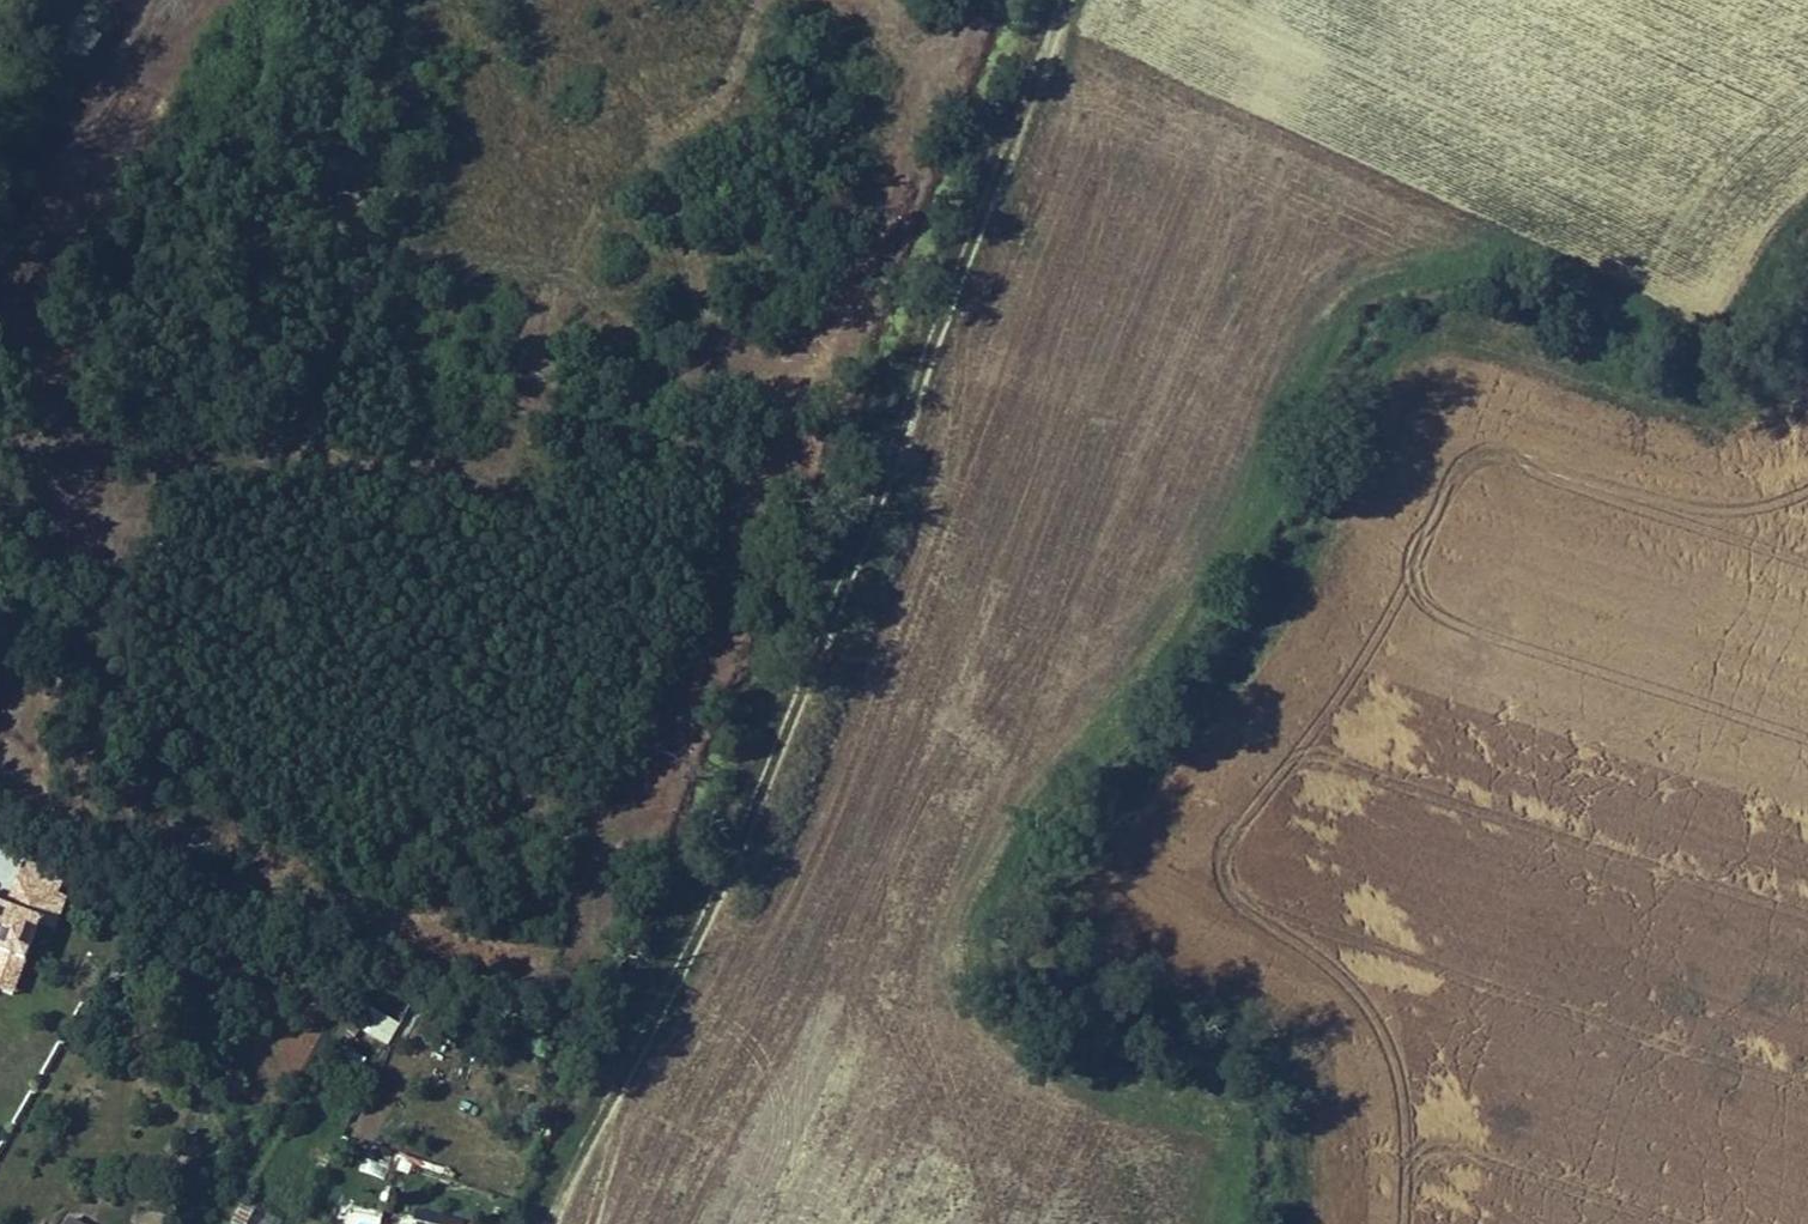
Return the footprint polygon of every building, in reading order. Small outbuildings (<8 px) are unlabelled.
[(11,874),(7,873),(0,894),(0,988),(20,924),(38,931),(48,902),(40,899),(44,886),(11,874)] [(350,1026),(387,1044),(399,1021),(361,1003),(350,1026)] [(374,1218),(377,1205),(361,1201),(358,1214),(374,1218)] [(59,1213),(53,1223),(78,1223),(59,1213)]
